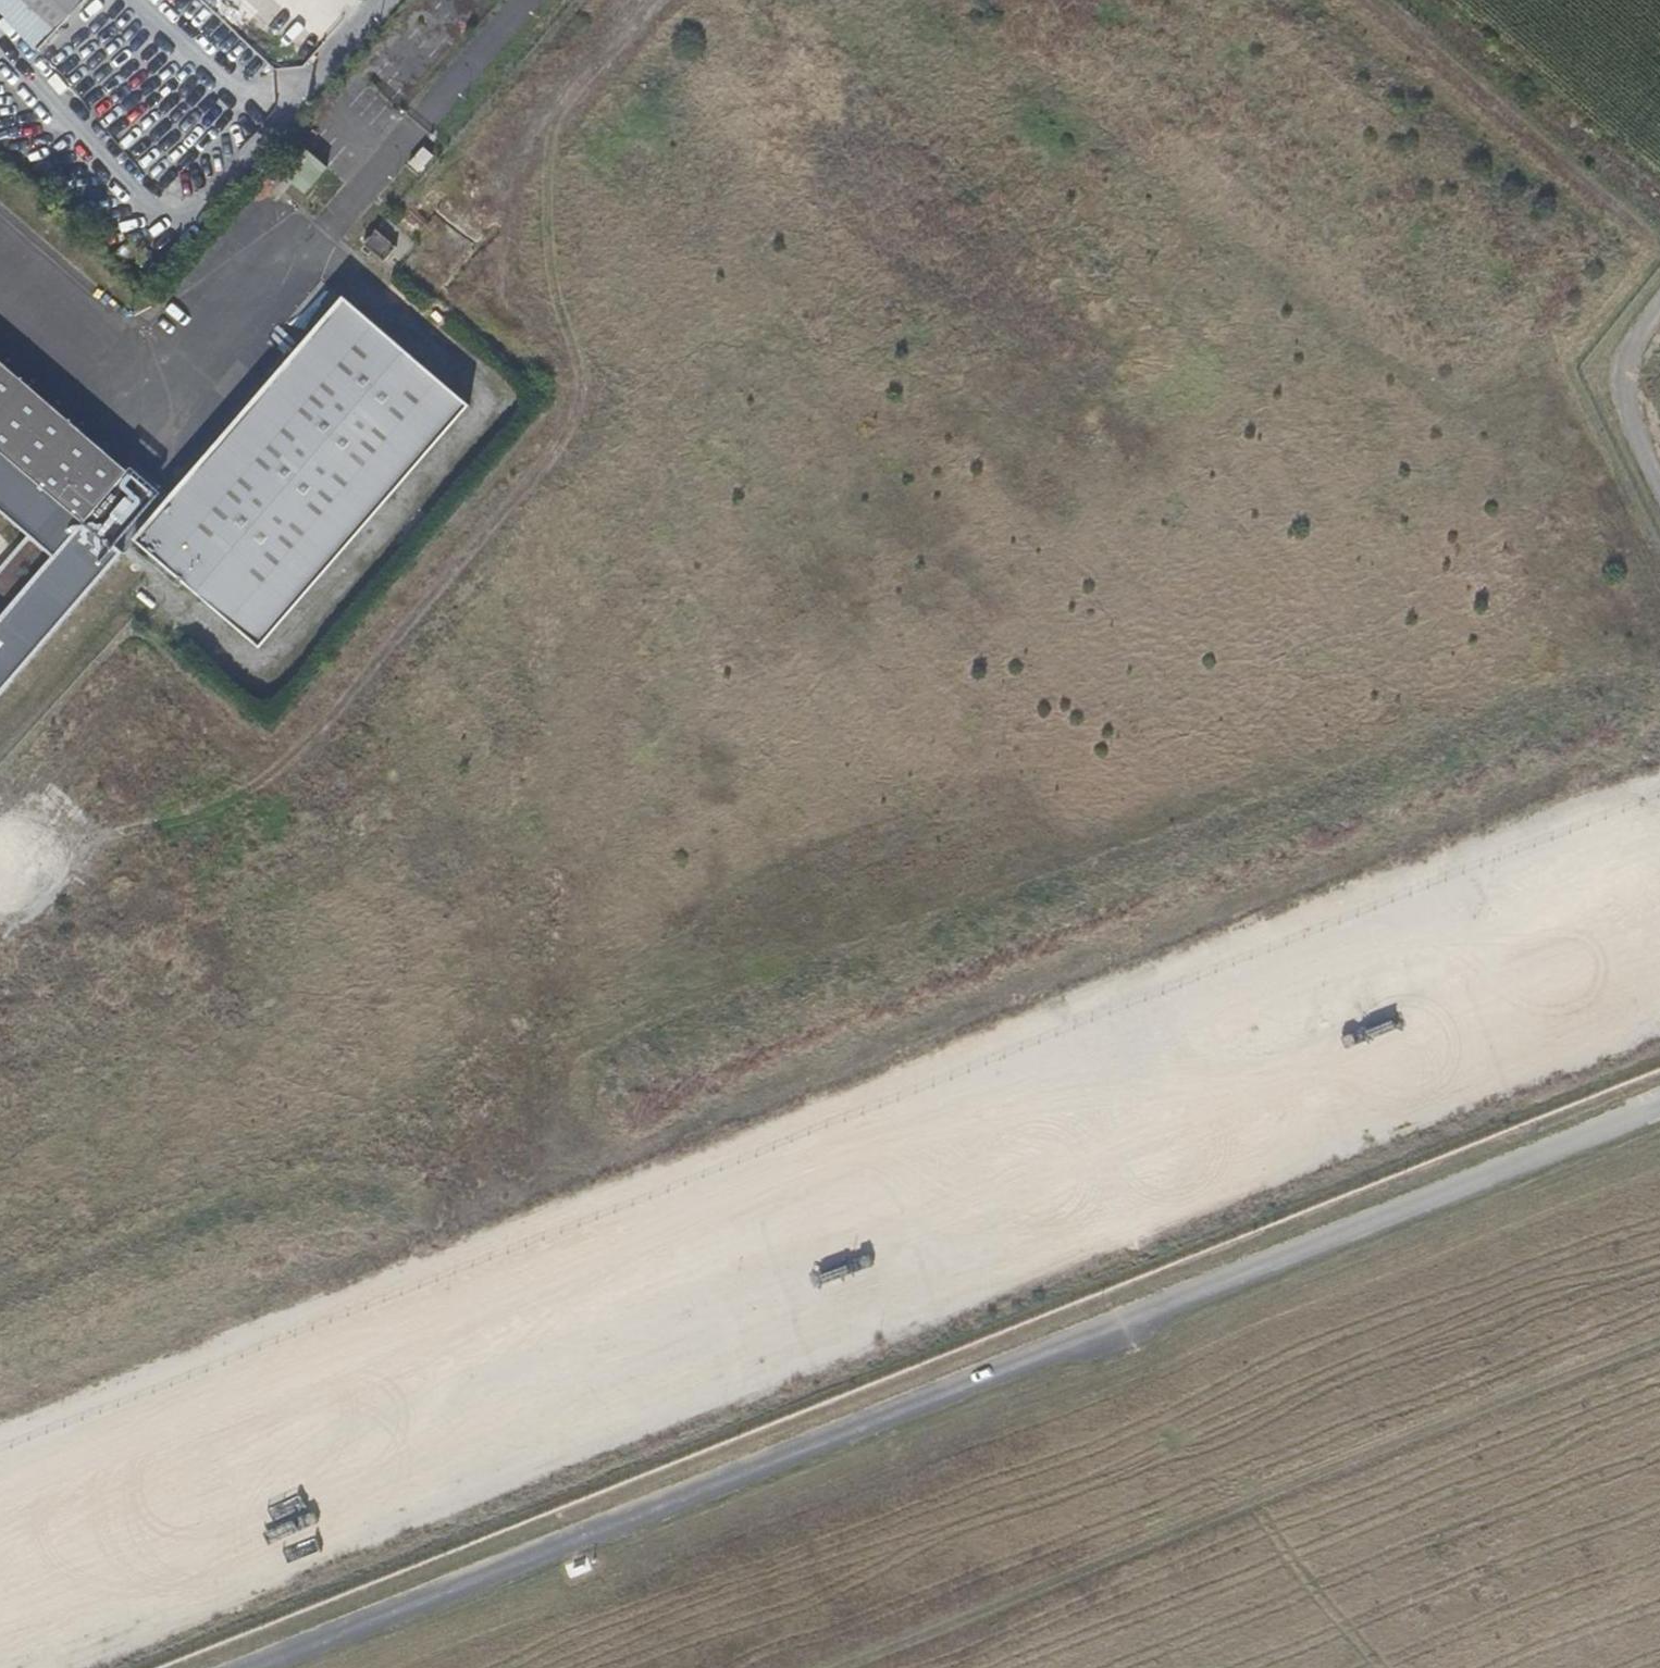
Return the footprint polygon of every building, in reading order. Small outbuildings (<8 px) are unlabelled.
[(36,52),(84,0),(0,0),(0,11),(36,52)] [(305,195),(328,168),(298,143),(276,169),(305,195)] [(421,173),(433,152),(421,145),(409,166),(421,173)] [(395,246),(376,230),(363,245),(384,263),(397,248),(395,246)] [(470,406),(344,296),(134,539),(261,648),(470,406)] [(50,554),(80,519),(85,523),(129,472),(0,360),(0,511),(50,554)] [(159,501),(129,472),(85,523),(80,519),(50,554),(55,559),(4,618),(0,614),(0,692),(159,501)]
